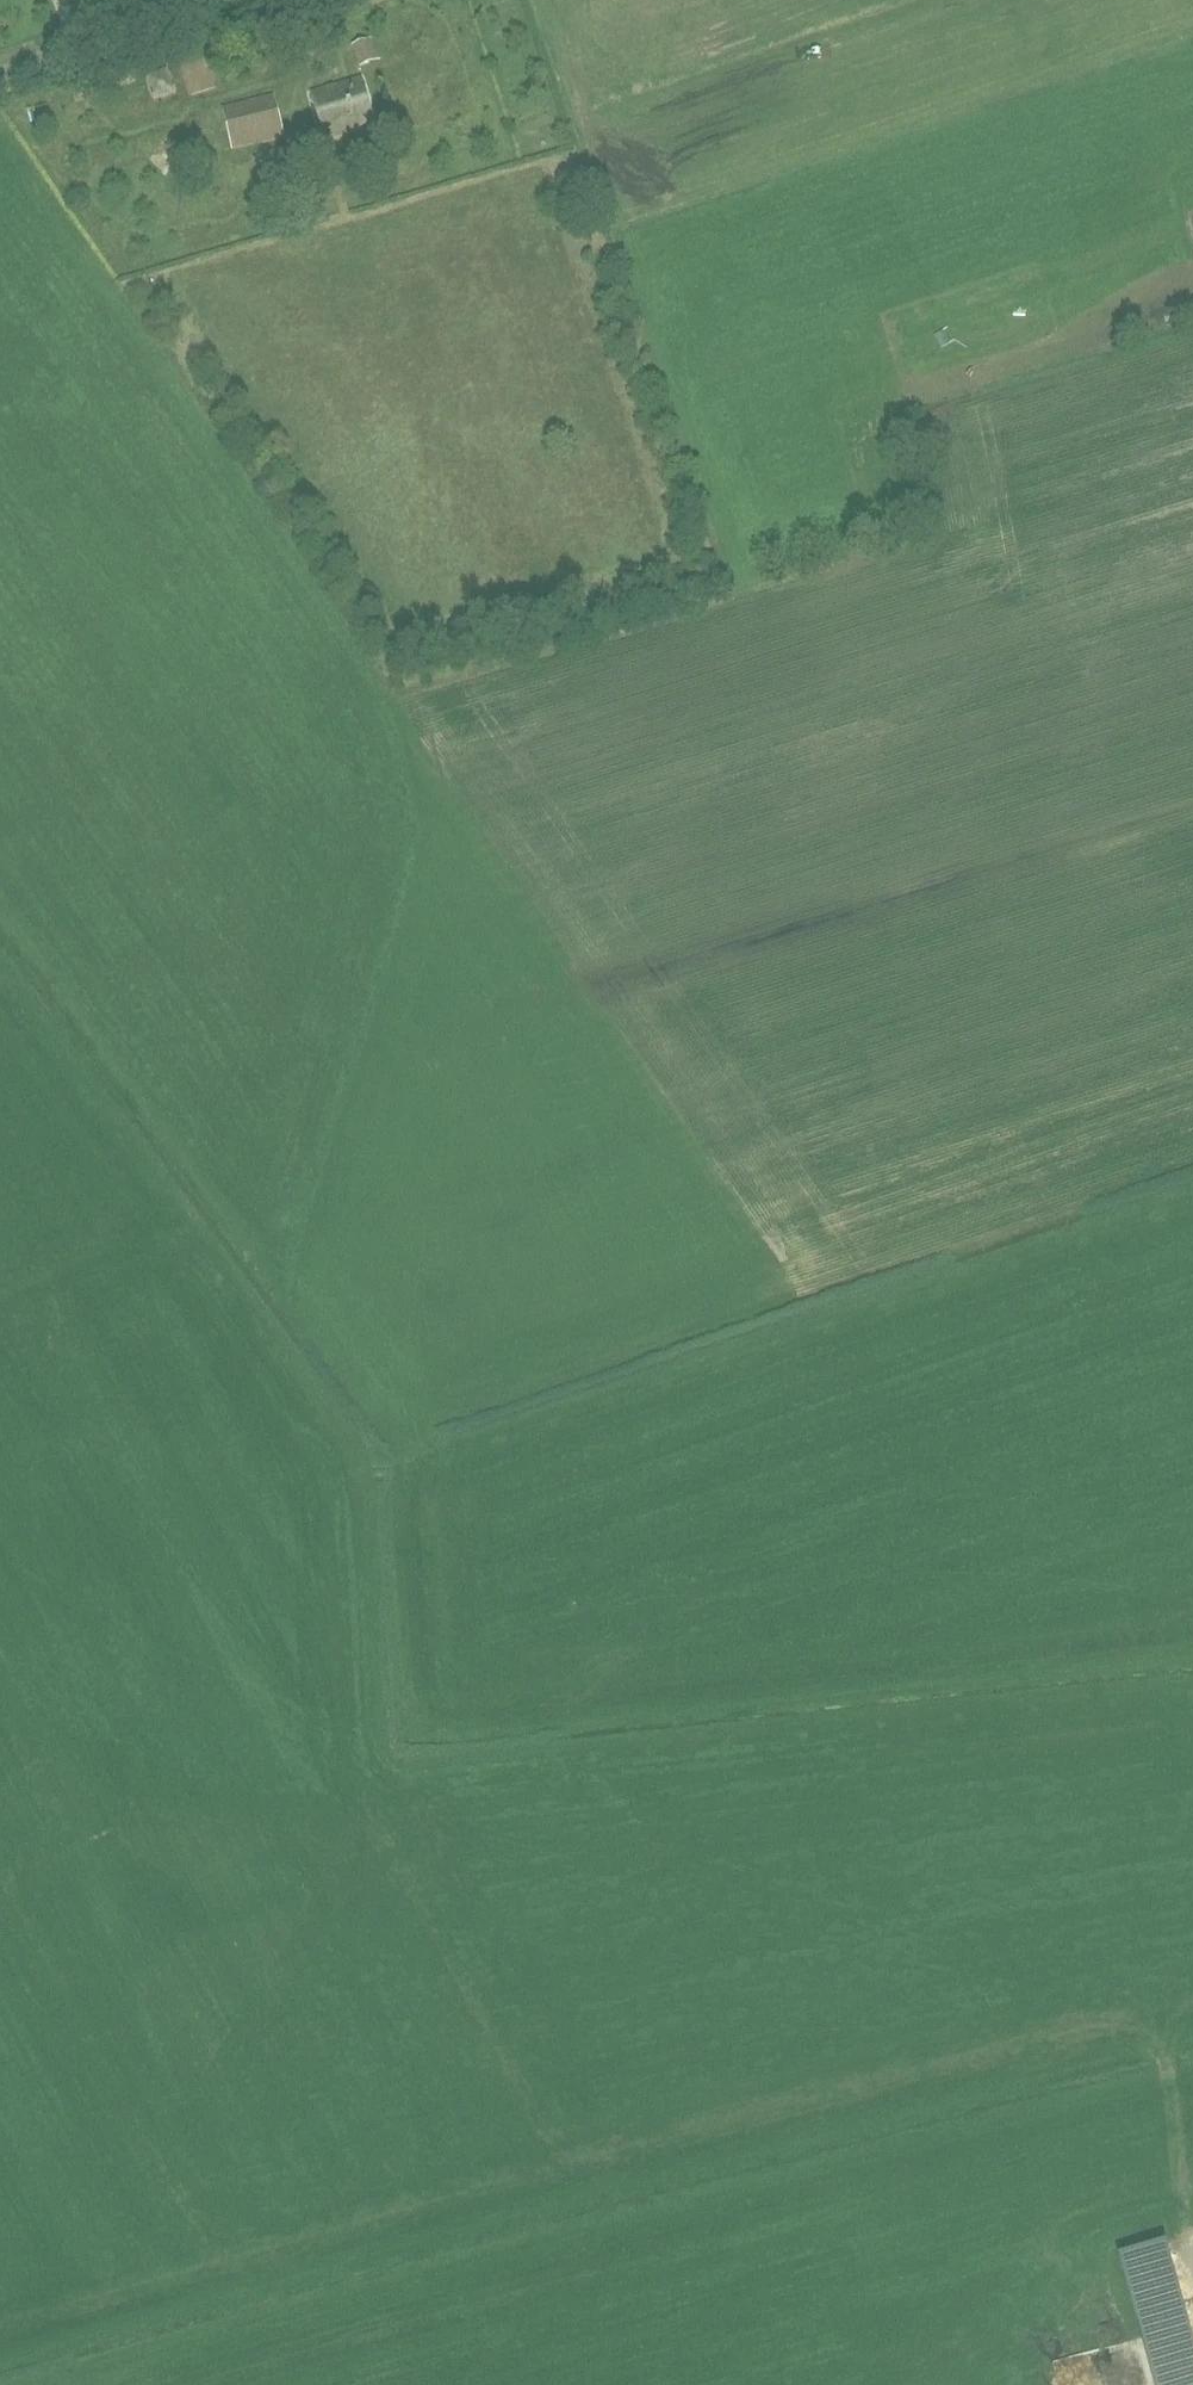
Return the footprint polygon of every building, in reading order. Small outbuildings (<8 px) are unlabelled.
[(325,140),(375,125),(361,79),(311,94),(325,140)] [(232,151),(282,138),(271,97),(221,109),(232,151)] [(1186,2312),(1138,2326),(1154,2384),(1192,2384),(1192,2340),(1186,2312)]
